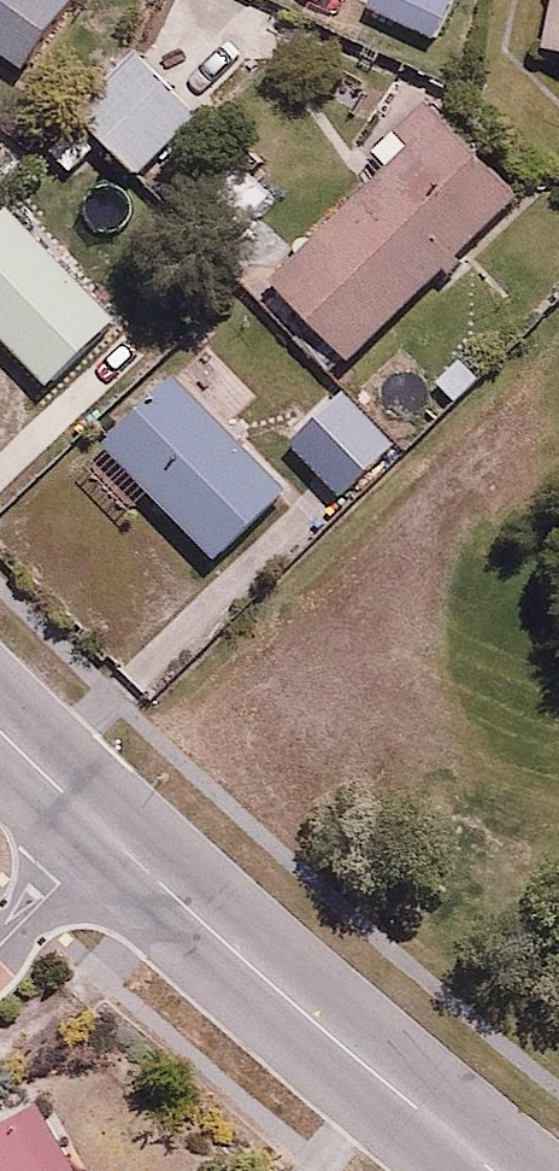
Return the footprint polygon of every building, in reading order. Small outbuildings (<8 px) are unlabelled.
[(29,66),(75,0),(0,0),(0,46),(29,66)] [(377,8),(437,41),(459,0),(381,0),(377,8)] [(203,112),(143,52),(82,114),(143,174),(203,112)] [(525,191),(428,93),(373,146),(393,167),(262,296),(339,374),(525,191)] [(0,212),(0,331),(53,384),(122,315),(10,202),(0,212)] [(177,371),(108,434),(221,558),(290,496),(177,371)] [(349,391),(294,439),(341,494),(397,445),(349,391)] [(0,1125),(0,1170),(81,1170),(45,1101),(0,1125)]
